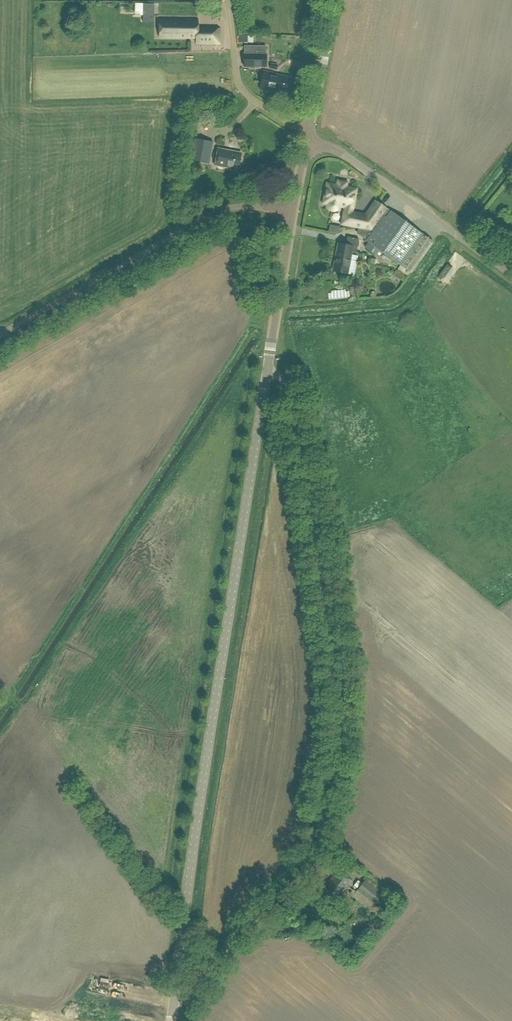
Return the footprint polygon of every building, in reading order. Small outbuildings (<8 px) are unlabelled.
[(220,30),(199,30),(199,22),(161,22),(161,40),(197,40),(197,45),(220,44),(220,30)] [(244,55),(244,67),(266,67),(266,55),(256,55),(256,47),(245,47),(245,55),(244,55)] [(273,74),(263,72),(260,90),(270,91),(287,94),(287,92),(291,92),(294,78),(273,75),(273,74)] [(213,142),(195,138),(191,161),(208,164),(213,142)] [(241,153),(218,149),(214,166),(228,168),(228,167),(238,169),(241,153)] [(346,184),(338,182),(337,186),(326,184),(323,204),(328,205),(328,206),(328,207),(328,208),(329,209),(330,209),(331,210),(332,210),(333,211),(334,210),(335,210),(336,210),(337,209),(338,208),(338,207),(344,208),(341,225),(358,228),(356,233),(366,240),(365,241),(367,242),(364,247),(378,258),(381,253),(392,260),(390,263),(395,267),(398,267),(396,269),(407,276),(409,273),(411,274),(433,242),(375,201),(375,202),(377,203),(368,216),(352,213),(356,190),(346,188),(346,184)] [(359,239),(347,237),(345,246),(338,244),(333,273),(347,275),(347,274),(353,275),(357,257),(351,256),(351,253),(356,254),(359,239)] [(454,270),(447,265),(439,275),(446,280),(454,270)] [(352,881),(338,870),(327,884),(329,885),(322,894),(334,903),(343,891),(344,892),(352,881)] [(367,879),(355,893),(353,891),(349,895),(375,916),(378,913),(379,914),(380,912),(382,914),(389,906),(387,904),(382,909),(379,907),(378,909),(373,905),(382,894),(375,889),(377,887),(367,879)]
